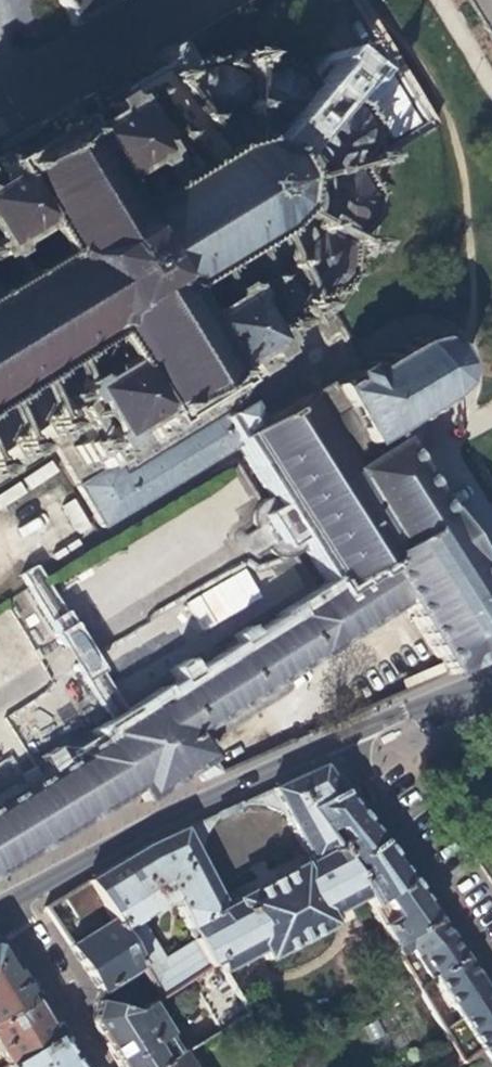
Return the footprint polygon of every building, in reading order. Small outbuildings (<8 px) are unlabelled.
[(65,30),(114,0),(47,0),(65,30)] [(247,439),(278,420),(276,416),(253,379),(261,374),(255,364),(272,354),(263,340),(269,336),(277,350),(289,343),(281,329),(292,322),(299,334),(313,325),(306,312),(307,306),(316,305),(321,313),(331,306),(327,298),(338,287),(345,290),(349,280),(341,277),(343,263),(352,260),(360,264),(365,250),(360,248),(354,236),(360,229),(368,231),(371,221),(364,219),(366,205),(374,202),(371,191),(363,193),(356,181),(360,175),(370,173),(368,158),(371,150),(364,148),(364,136),(371,134),(369,123),(362,124),(359,118),(355,112),(358,106),(349,100),(346,105),(334,99),(334,93),(324,91),(314,84),(307,90),(301,93),(292,84),(297,77),(288,71),(284,75),(271,70),(272,65),(261,64),(260,70),(249,74),(242,66),(243,61),(228,59),(227,66),(221,71),(210,67),(209,61),(198,61),(197,67),(186,69),(182,63),(172,70),(176,76),(165,83),(160,82),(150,66),(135,76),(144,90),(135,96),(125,82),(113,90),(122,104),(115,108),(107,94),(76,112),(68,99),(54,108),(62,121),(31,140),(22,125),(9,134),(17,149),(0,159),(0,484),(54,451),(102,529),(247,439)] [(356,373),(326,391),(362,451),(393,432),(411,421),(415,428),(424,422),(420,416),(425,413),(429,419),(436,415),(433,408),(438,405),(441,411),(449,407),(445,401),(452,391),(456,394),(460,386),(456,384),(457,376),(462,375),(462,365),(457,365),(451,357),(455,352),(447,347),(445,349),(435,346),(435,342),(427,341),(426,345),(414,349),(410,342),(402,346),(405,351),(400,354),(397,349),(389,354),(392,359),(388,362),(385,356),(375,362),(378,367),(373,371),(370,365),(361,370),(364,376),(359,379),(356,373)] [(276,416),(278,420),(247,439),(337,582),(104,730),(108,736),(0,803),(0,870),(135,789),(144,802),(193,770),(200,782),(216,775),(194,738),(303,670),(318,661),(317,660),(403,607),(445,675),(446,678),(485,661),(491,656),(491,598),(474,568),(476,566),(444,513),(442,515),(393,432),(362,451),(326,391),(324,387),(276,416)] [(174,907),(210,970),(218,966),(221,973),(260,952),(265,961),(330,928),(327,918),(363,900),(345,868),(347,866),(305,811),(339,793),(332,784),(328,779),(321,768),(237,806),(256,807),(265,809),(283,822),(299,856),(258,877),(218,899),(202,870),(200,863),(199,856),(200,844),(201,838),(203,832),(207,825),(211,819),(213,817),(150,846),(140,850),(61,897),(76,919),(101,905),(114,923),(143,967),(155,985),(163,997),(180,988),(140,924),(174,907)] [(305,811),(347,866),(377,842),(350,807),(339,793),(305,811)] [(391,947),(434,920),(405,881),(377,842),(347,866),(345,868),(363,900),(391,947)] [(406,951),(425,980),(460,957),(434,920),(391,947),(396,956),(406,951)] [(143,967),(114,923),(69,946),(81,965),(98,990),(94,1004),(90,1020),(109,1051),(118,1066),(157,1066),(178,1055),(167,1037),(170,1034),(152,1003),(163,997),(155,985),(135,997),(123,978),(143,967)] [(30,1000),(0,952),(0,1020),(30,1000)] [(478,1051),(491,1041),(491,1004),(481,988),(460,957),(425,980),(414,987),(421,998),(437,989),(466,1032),(448,1044),(459,1063),(478,1051)] [(246,1017),(221,973),(218,966),(210,970),(191,981),(221,1032),(246,1017)] [(7,1066),(53,1037),(41,1017),(30,1000),(0,1020),(0,1055),(7,1066)] [(53,1037),(7,1066),(6,1066),(72,1066),(53,1037)] [(485,1061),(488,1066),(491,1066),(491,1041),(478,1051),(485,1061)] [(178,1055),(157,1066),(185,1066),(178,1055)]
